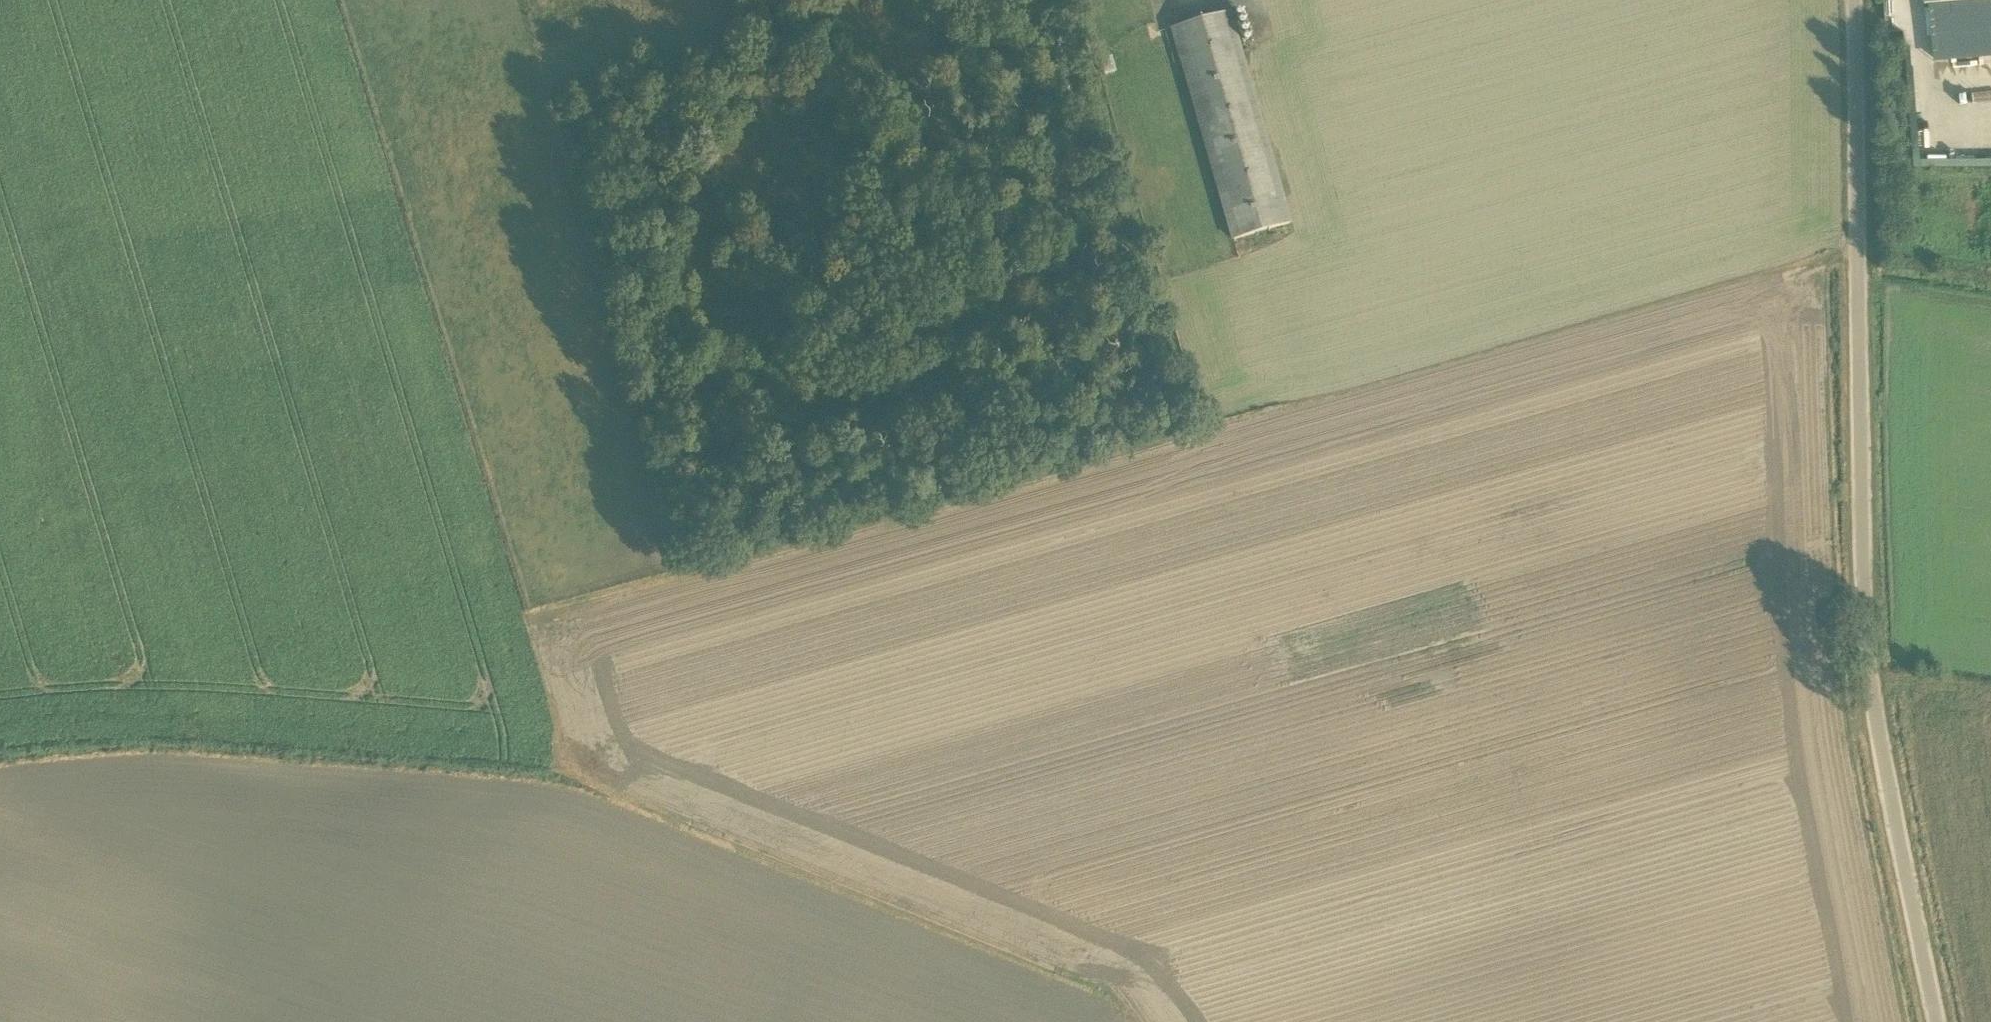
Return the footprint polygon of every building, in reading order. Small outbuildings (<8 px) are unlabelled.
[(1231,240),(1292,223),(1231,11),(1170,28),(1231,240)]
